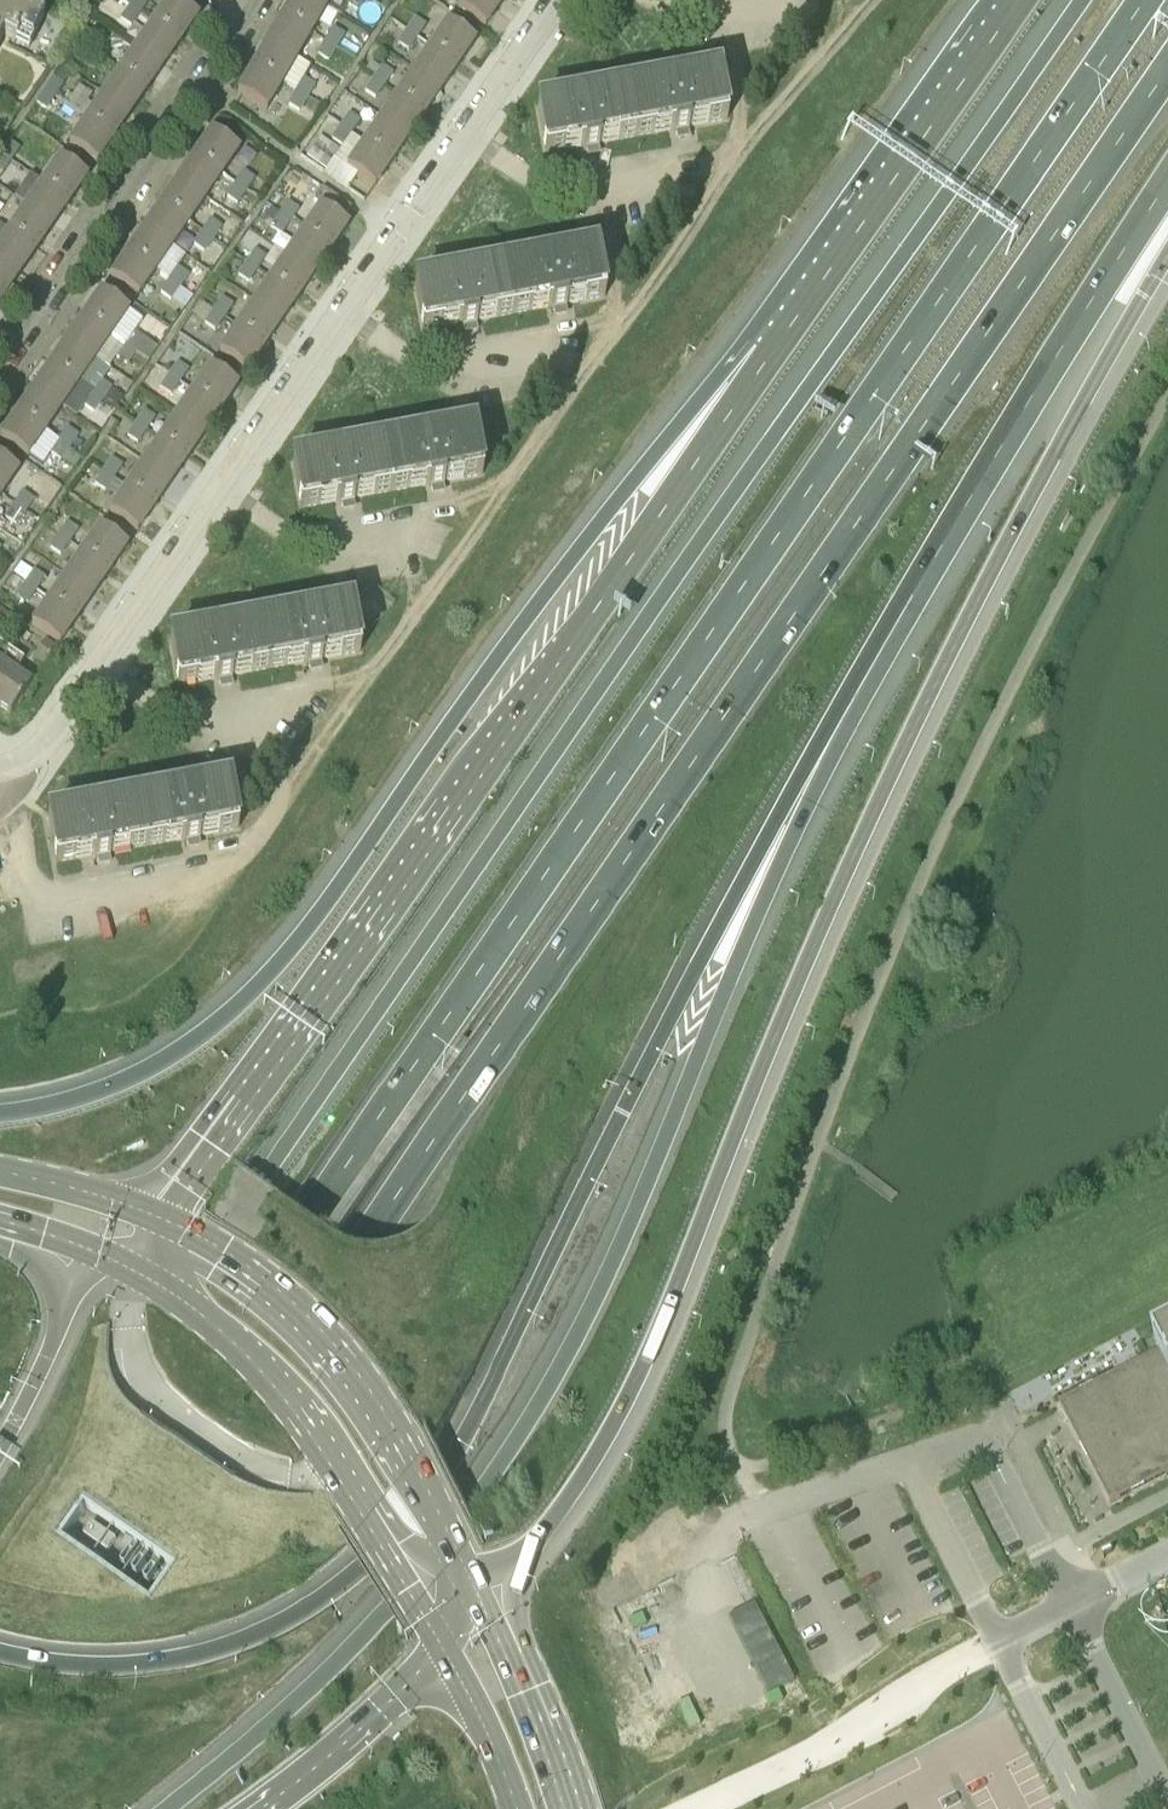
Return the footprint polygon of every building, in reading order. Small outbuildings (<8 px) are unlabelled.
[(3,36),(29,50),(44,17),(19,4),(18,5),(7,0),(0,0),(0,35),(3,36)] [(148,2),(144,0),(118,0),(117,0),(129,8),(139,15),(148,2)] [(181,42),(198,18),(172,0),(169,0),(153,23),(181,42)] [(311,34),(326,9),(311,0),(292,0),(282,17),(311,34)] [(326,9),(331,0),(311,0),(326,9)] [(357,12),(364,0),(349,0),(346,5),(357,12)] [(497,0),(461,0),(456,8),(485,28),(501,3),(497,0)] [(120,20),(131,27),(139,15),(129,8),(120,20)] [(267,43),(296,60),(311,34),(282,17),(267,43)] [(407,32),(417,38),(424,28),(414,22),(407,32)] [(429,46),(458,66),(475,42),(446,22),(429,46)] [(136,47),(164,67),(181,42),(153,23),(136,47)] [(75,42),(87,49),(94,35),(82,29),(75,42)] [(324,42),(336,49),(344,35),(332,29),(324,42)] [(397,45),(408,53),(417,38),(407,32),(397,45)] [(67,56),(79,62),(87,49),(75,42),(67,56)] [(317,56),(328,62),(336,49),(324,42),(317,56)] [(252,68),(281,86),(296,60),(267,43),(252,68)] [(441,91),(458,66),(429,46),(413,70),(441,91)] [(119,71),(147,91),(164,67),(136,47),(119,71)] [(373,79),(385,87),(393,74),(382,66),(373,79)] [(281,86),(252,68),(237,94),(266,111),(281,86)] [(396,95),(425,115),(441,91),(413,70),(396,95)] [(102,96),(130,115),(147,91),(119,71),(102,96)] [(674,133),(681,132),(688,130),(688,128),(727,121),(718,75),(627,92),(636,138),(673,131),(674,133)] [(44,91),(55,98),(64,85),(52,78),(44,91)] [(295,92),(307,99),(315,86),(303,79),(295,92)] [(365,92),(375,100),(385,87),(373,79),(365,92)] [(35,104),(46,111),(55,98),(44,91),(35,104)] [(287,106),(299,113),(307,99),(295,92),(287,106)] [(599,144),(636,138),(627,92),(537,108),(545,154),(584,147),(584,149),(599,147),(599,144)] [(379,119),(408,139),(425,115),(396,95),(379,119)] [(86,120),(113,139),(130,115),(102,96),(86,120)] [(340,127),(351,135),(360,122),(349,115),(340,127)] [(363,144),(391,164),(408,139),(379,119),(363,144)] [(113,139),(86,120),(69,144),(97,164),(113,139)] [(331,140),(342,148),(351,135),(340,127),(331,140)] [(194,156),(223,176),(240,151),(211,131),(194,156)] [(0,155),(11,162),(20,149),(9,142),(0,155)] [(391,164),(363,144),(346,168),(374,188),(391,164)] [(2,175),(11,162),(0,155),(0,173),(2,175)] [(207,200),(223,176),(194,156),(178,180),(207,200)] [(42,182),(71,202),(87,178),(58,158),(42,182)] [(235,185),(246,192),(254,180),(243,172),(235,185)] [(161,204),(190,224),(207,200),(178,180),(161,204)] [(54,227),(71,202),(42,182),(25,207),(54,227)] [(226,198),(237,205),(246,192),(235,185),(226,198)] [(351,209),(322,189),(313,202),(319,206),(342,222),(351,209)] [(280,215),(291,222),(299,210),(288,203),(280,215)] [(144,229),(173,249),(190,224),(161,204),(144,229)] [(302,230),(331,250),(348,226),(342,222),(319,206),(302,230)] [(8,231),(37,251),(54,227),(25,207),(8,231)] [(270,229),(281,236),(291,222),(280,215),(270,229)] [(202,232),(213,240),(222,228),(211,219),(202,232)] [(127,253),(156,273),(173,249),(144,229),(127,253)] [(314,275),(331,250),(302,230),(285,255),(314,275)] [(20,275),(37,251),(8,231),(0,242),(0,261),(20,275)] [(193,245),(204,253),(213,240),(202,232),(193,245)] [(246,264),(257,272),(267,258),(255,250),(246,264)] [(156,273),(127,253),(110,277),(139,298),(156,273)] [(552,311),(559,309),(566,308),(566,306),(604,299),(596,253),(505,270),(513,315),(551,308),(552,311)] [(268,279),(298,299),(314,275),(285,255),(268,279)] [(3,299),(20,275),(0,261),(0,297),(3,299)] [(237,277),(249,284),(257,272),(246,264),(237,277)] [(169,280),(181,288),(190,275),(178,267),(169,280)] [(476,322),(513,315),(505,270),(414,286),(423,332),(462,325),(462,327),(468,326),(477,324),(476,322)] [(251,303),(281,323),(298,299),(268,279),(251,303)] [(193,296),(181,288),(169,280),(160,293),(184,309),(193,296)] [(84,317),(113,336),(130,312),(101,292),(84,317)] [(213,311),(225,319),(233,306),(222,298),(213,311)] [(216,332),(225,319),(213,311),(200,302),(191,315),(216,332)] [(235,327),(264,348),(281,323),(251,303),(235,327)] [(67,341),(96,361),(113,336),(84,317),(67,341)] [(264,348),(235,327),(218,352),(247,372),(264,348)] [(124,344),(136,352),(149,361),(162,343),(147,333),(143,338),(133,332),(124,344)] [(80,385),(96,361),(67,341),(50,365),(80,385)] [(136,352),(124,344),(116,356),(116,357),(127,365),(130,360),(136,352)] [(170,375),(181,383),(189,371),(178,363),(170,375)] [(63,409),(80,385),(50,365),(34,389),(63,409)] [(191,391),(221,411),(237,386),(208,366),(191,391)] [(160,389),(171,396),(181,383),(170,375),(160,389)] [(91,393),(102,401),(111,388),(100,380),(91,393)] [(17,414),(46,434),(63,409),(34,389),(17,414)] [(204,435),(221,411),(191,391),(175,415),(204,435)] [(82,406),(93,413),(102,401),(91,393),(82,406)] [(136,424),(147,432),(156,419),(144,411),(136,424)] [(46,434),(17,414),(0,438),(29,458),(46,434)] [(158,439),(187,459),(204,435),(175,415),(158,439)] [(127,437),(138,445),(147,432),(136,424),(127,437)] [(58,440),(69,448),(78,436),(67,428),(58,440)] [(430,488),(437,486),(444,485),(444,483),(482,476),(474,430),(383,446),(391,492),(429,485),(430,488)] [(141,464),(171,484),(187,459),(158,439),(141,464)] [(82,457),(69,448),(58,440),(49,454),(73,471),(82,457)] [(354,499),(391,492),(383,446),(292,463),(301,509),(340,502),(340,504),(346,503),(355,501),(354,499)] [(2,497),(19,472),(0,459),(0,496),(2,497)] [(103,471),(115,479),(123,467),(112,459),(103,471)] [(124,488),(154,508),(171,484),(141,464),(124,488)] [(94,484),(106,492),(115,479),(103,471),(94,484)] [(154,508),(124,488),(108,512),(137,532),(154,508)] [(14,505),(25,512),(34,500),(22,493),(14,505)] [(5,518),(16,526),(25,512),(14,505),(5,518)] [(59,536),(70,543),(78,531),(68,523),(59,536)] [(81,552),(109,572),(127,546),(98,526),(81,552)] [(50,549),(61,557),(70,543),(59,536),(50,549)] [(93,596),(109,572),(81,552),(64,576),(93,596)] [(26,584),(37,591),(45,578),(34,571),(26,584)] [(48,600),(76,620),(93,596),(64,576),(48,600)] [(17,597),(27,605),(37,591),(26,584),(17,597)] [(373,594),(361,607),(375,619),(387,606),(373,594)] [(76,620),(48,600),(31,625),(59,645),(76,620)] [(307,665),(315,664),(321,662),(321,660),(360,653),(352,607),(261,624),(269,670),(307,663),(307,665)] [(2,625),(8,616),(0,610),(0,624),(2,625)] [(232,676),(269,670),(261,624),(170,640),(178,686),(217,679),(218,681),(224,680),(232,679),(232,676)] [(39,650),(49,658),(55,649),(45,642),(39,650)] [(11,652),(0,645),(0,667),(11,652)] [(33,659),(44,666),(49,658),(39,650),(33,659)] [(0,667),(0,708),(10,715),(32,684),(15,673),(23,661),(11,652),(0,667)] [(185,843),(193,842),(200,840),(200,837),(238,830),(229,785),(139,801),(147,847),(184,840),(185,843)] [(110,853),(147,847),(139,801),(48,818),(56,863),(94,856),(95,860),(102,858),(111,857),(110,853)] [(1155,1344),(1160,1353),(1059,1405),(1111,1505),(1167,1476),(1167,1338),(1155,1344)] [(173,1561),(80,1499),(56,1536),(148,1598),(173,1561)]
